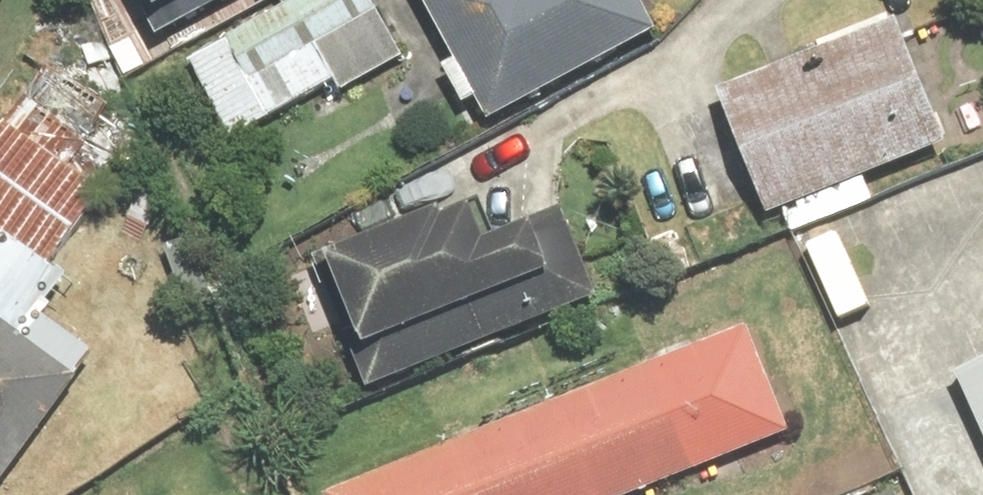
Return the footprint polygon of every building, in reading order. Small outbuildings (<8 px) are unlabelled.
[(16,0),(0,0),(0,22),(16,0)] [(159,21),(198,0),(148,0),(159,21)] [(193,55),(240,145),(408,58),(378,0),(298,0),(193,55)] [(470,105),(484,97),(495,118),(668,29),(653,0),(434,0),(464,58),(450,65),(470,105)] [(879,178),(977,139),(925,7),(724,86),(783,234),(885,193),(879,178)] [(486,192),(333,250),(383,380),(608,293),(574,204),(501,232),(486,192)] [(110,350),(51,310),(76,274),(13,231),(0,250),(0,494),(11,494),(110,350)] [(802,439),(756,326),(338,494),(662,494),(802,439)] [(955,378),(982,439),(982,366),(955,378)]
